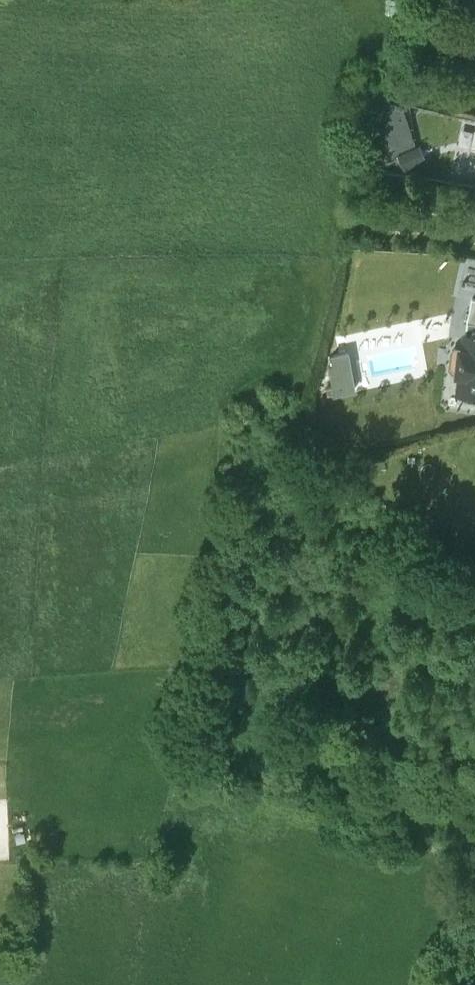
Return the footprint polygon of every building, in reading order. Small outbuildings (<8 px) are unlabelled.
[(404,143),(412,101),(385,96),(376,137),(404,143)] [(467,293),(462,314),(474,315),(474,295),(467,293)] [(468,316),(466,328),(474,329),(474,317),(468,316)] [(466,328),(460,378),(470,391),(474,391),(474,329),(466,328)] [(328,380),(348,380),(348,344),(328,343),(328,380)]
